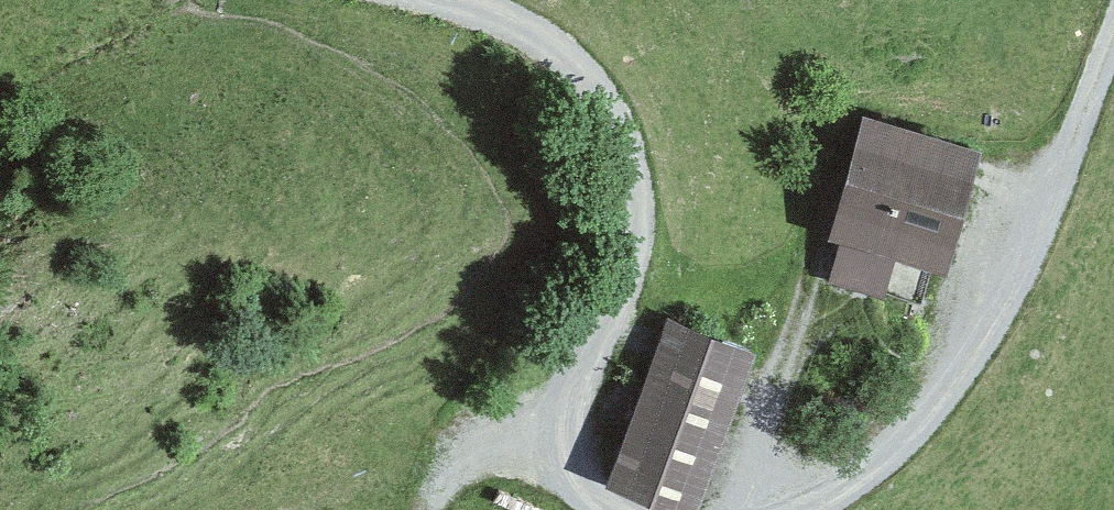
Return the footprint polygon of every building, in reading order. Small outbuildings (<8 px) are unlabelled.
[(918,253),(929,256),(959,149),(862,122),(832,229),(841,231),(829,274),(906,295),(918,253)] [(607,474),(685,502),(741,349),(664,320),(607,474)]
